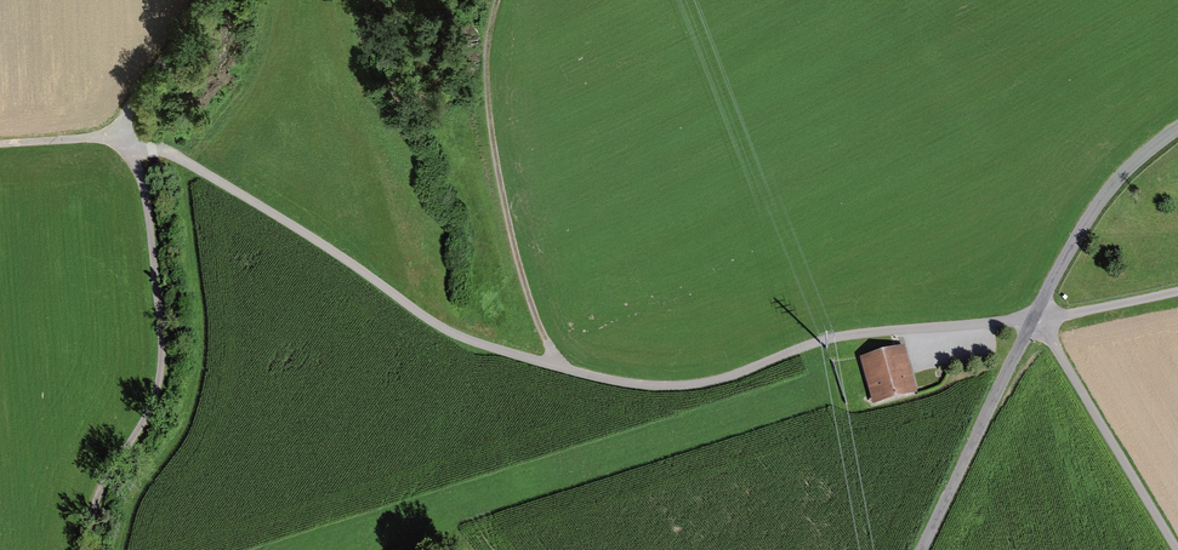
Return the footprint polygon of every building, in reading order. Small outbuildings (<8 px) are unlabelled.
[(901,352),(861,363),(871,401),(911,391),(901,352)]
